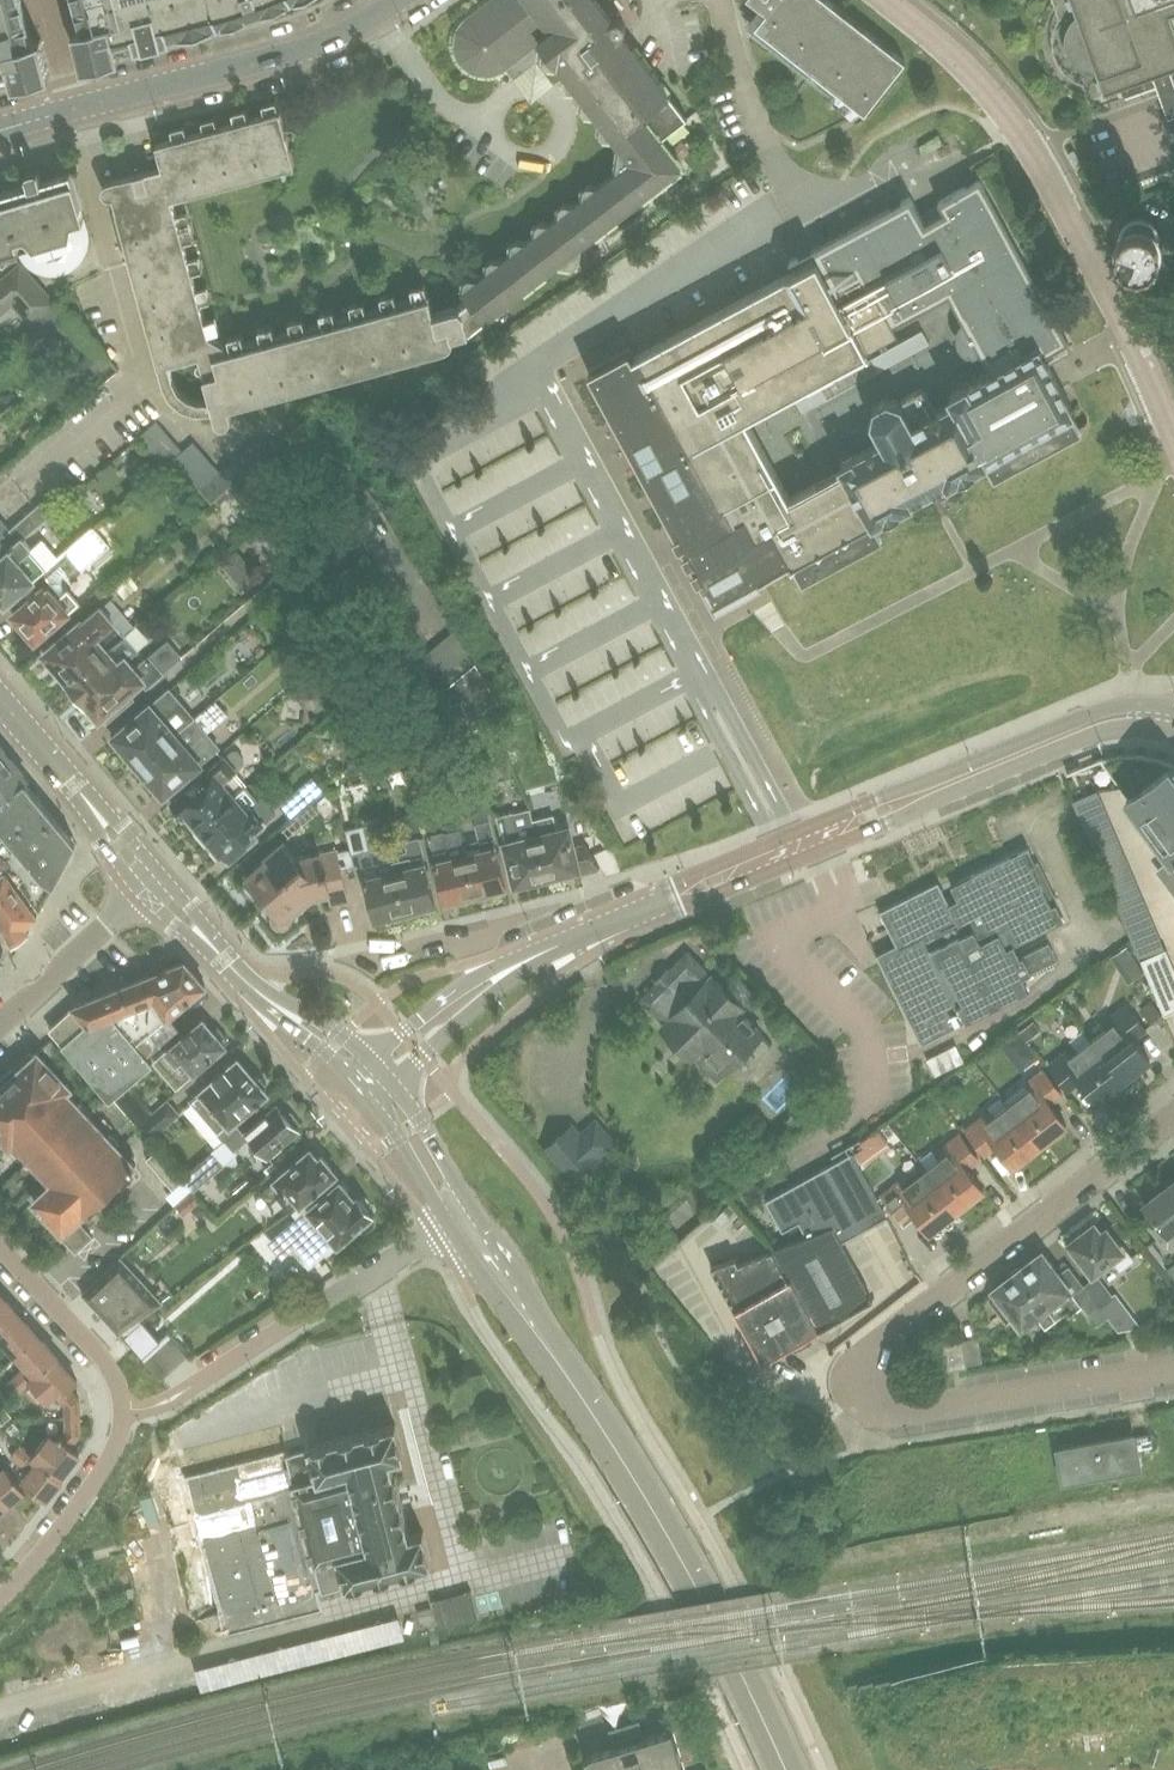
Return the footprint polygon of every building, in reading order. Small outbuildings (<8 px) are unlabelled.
[(12,79),(13,85),(51,75),(41,38),(32,40),(21,0),(0,0),(0,82),(12,79)] [(83,27),(73,30),(83,67),(120,57),(119,52),(171,38),(171,37),(215,26),(220,25),(213,0),(76,0),(83,27)] [(465,19),(461,23),(458,28),(456,34),(455,40),(455,46),(456,51),(458,57),(461,62),(465,66),(470,69),(475,72),(481,73),(487,74),(493,73),(498,71),(503,69),(506,66),(539,41),(565,74),(565,85),(567,87),(572,88),(575,88),(584,100),(583,108),(585,111),(594,112),(602,122),(601,132),(603,135),(612,136),(620,146),(617,171),(598,186),(588,184),(585,186),(584,196),(573,204),(564,203),(562,205),(560,214),(550,222),(541,221),(537,224),(536,233),(526,240),(517,239),(513,242),(512,251),(502,259),(493,258),(490,261),(489,269),(478,277),(469,276),(465,279),(464,289),(470,297),(459,306),(435,312),(430,295),(429,292),(231,346),(216,337),(213,336),(209,334),(173,197),(295,164),(281,109),(156,143),(162,165),(110,179),(107,180),(105,182),(104,184),(103,187),(103,189),(104,192),(106,194),(109,196),(111,196),(114,196),(133,266),(160,365),(200,355),(216,417),(217,419),(219,421),(221,422),(223,422),(226,422),(228,421),(230,419),(231,417),(232,415),(232,412),(230,405),(447,347),(444,337),(470,330),(558,261),(573,263),(579,259),(581,244),(681,166),(659,138),(687,117),(621,33),(623,31),(624,28),(624,25),(623,23),(621,21),(619,19),(616,19),(613,19),(611,20),(595,0),(489,0),(465,19)] [(220,25),(249,16),(265,10),(290,0),(291,0),(213,0),(220,25)] [(906,60),(830,0),(754,0),(766,10),(755,24),(809,67),(865,111),(893,76),(906,60)] [(1079,22),(1074,28),(1071,36),(1071,44),(1074,54),(1080,61),(1086,65),(1095,67),(1104,94),(1121,88),(1124,95),(1155,84),(1173,78),(1171,70),(1173,69),(1173,26),(1170,16),(1173,15),(1173,0),(1071,0),(1079,22)] [(71,171),(69,172),(42,180),(39,169),(27,172),(30,183),(0,192),(0,265),(20,247),(17,238),(26,235),(38,248),(20,255),(23,260),(27,264),(32,268),(37,271),(42,274),(48,275),(54,275),(60,274),(65,273),(71,270),(76,267),(80,263),(84,258),(87,252),(88,247),(89,241),(89,234),(88,229),(71,171)] [(989,460),(989,462),(991,461),(1077,415),(1048,361),(1072,350),(980,178),(978,179),(939,201),(945,213),(925,223),(911,196),(789,261),(794,270),(633,357),(629,351),(560,388),(685,620),(791,562),(793,566),(794,565),(802,579),(881,536),(874,522),(887,515),(887,516),(902,508),(901,507),(914,500),(913,499),(930,491),(948,481),(948,482),(962,475),(962,476),(969,473),(968,471),(989,460)] [(1161,238),(1161,234),(1161,230),(1160,226),(1157,222),(1155,219),(1151,216),(1147,214),(1143,213),(1139,213),(1134,214),(1130,216),(1127,219),(1124,222),(1122,226),(1121,230),(1120,234),(1121,238),(1122,242),(1124,246),(1127,249),(1130,252),(1134,254),(1139,254),(1143,254),(1147,254),(1151,252),(1155,249),(1157,246),(1160,242),(1161,238)] [(21,263),(0,281),(0,310),(2,312),(13,302),(31,323),(55,303),(21,263)] [(259,438),(201,489),(212,501),(270,451),(259,438)] [(141,457),(131,466),(145,483),(155,474),(141,457)] [(280,485),(259,462),(238,480),(259,504),(280,485)] [(333,491),(351,519),(377,503),(359,475),(333,491)] [(351,519),(333,491),(304,508),(322,537),(351,519)] [(38,576),(47,569),(30,549),(33,547),(24,537),(52,513),(48,508),(42,501),(11,529),(0,539),(10,551),(0,560),(0,596),(6,604),(38,576)] [(11,529),(0,517),(0,560),(10,551),(0,539),(11,529)] [(69,616),(69,612),(80,603),(62,581),(62,578),(62,575),(66,570),(62,566),(72,558),(77,564),(91,552),(88,550),(102,538),(93,527),(47,569),(38,576),(44,584),(13,612),(25,626),(22,629),(31,639),(35,636),(38,640),(59,622),(63,621),(69,616)] [(237,544),(222,556),(235,571),(249,559),(237,544)] [(359,604),(385,583),(367,554),(341,575),(323,589),(313,579),(292,582),(325,607),(326,608),(349,588),(359,604)] [(104,583),(92,593),(98,601),(110,590),(104,583)] [(359,604),(370,622),(395,600),(385,583),(359,604)] [(336,622),(359,604),(349,588),(326,608),(336,622)] [(420,641),(395,600),(370,622),(395,662),(420,641)] [(69,682),(118,641),(126,634),(101,605),(47,651),(70,679),(68,680),(69,682)] [(472,659),(455,632),(429,653),(447,680),(472,659)] [(135,669),(127,660),(139,650),(126,634),(118,641),(69,682),(86,702),(88,700),(100,714),(108,708),(113,715),(134,697),(129,691),(142,679),(148,686),(184,656),(170,639),(135,669)] [(486,706),(499,701),(477,664),(446,688),(453,704),(480,692),(486,706)] [(139,764),(195,718),(171,689),(158,700),(157,699),(115,734),(129,751),(139,764)] [(218,746),(205,731),(195,718),(139,764),(150,777),(151,776),(164,792),(205,758),(205,757),(218,746)] [(388,736),(362,758),(371,778),(400,766),(388,736)] [(194,830),(246,787),(234,772),(244,763),(244,757),(238,750),(235,749),(171,802),(194,830)] [(1158,757),(1143,754),(1137,753),(1121,754),(1116,754),(1115,755),(1094,759),(1094,761),(1100,759),(1173,856),(1173,763),(1158,757)] [(26,779),(25,778),(26,777),(7,754),(0,760),(0,799),(26,779)] [(323,790),(312,776),(279,804),(291,817),(323,790)] [(0,799),(0,843),(8,853),(0,859),(0,873),(5,869),(8,866),(37,908),(39,908),(53,882),(54,883),(76,842),(26,779),(0,799)] [(258,837),(254,831),(276,812),(264,797),(258,802),(246,787),(194,830),(207,845),(212,840),(229,861),(258,837)] [(420,830),(414,808),(396,812),(402,835),(420,830)] [(534,884),(547,881),(534,822),(531,809),(515,813),(500,817),(516,883),(530,880),(534,884)] [(556,831),(553,817),(534,822),(547,881),(561,877),(563,872),(577,868),(578,873),(600,867),(587,846),(575,849),(570,828),(556,831)] [(477,824),(480,838),(463,842),(477,898),(494,894),(493,889),(506,886),(490,821),(477,824)] [(477,898),(463,842),(459,828),(429,836),(445,901),(459,897),(460,902),(477,898)] [(406,842),(409,852),(392,856),(395,870),(407,915),(423,911),(422,907),(436,904),(420,838),(406,842)] [(274,906),(273,917),(273,919),(274,922),(276,923),(278,925),(280,926),(283,926),(286,925),(288,923),(290,921),(291,919),(291,906),(308,892),(327,887),(331,901),(348,896),(336,850),(320,854),(321,859),(308,862),(303,866),(284,843),(268,857),(270,859),(249,876),(274,906)] [(879,958),(921,1043),(1029,989),(1023,975),(1058,958),(1049,941),(1019,956),(1013,944),(1065,919),(1057,902),(1051,904),(1032,865),(1037,862),(1029,845),(951,884),(958,899),(950,903),(938,881),(879,910),(899,948),(879,958)] [(407,915),(395,870),(379,875),(372,850),(359,853),(376,919),(389,916),(390,919),(407,915)] [(0,873),(0,918),(13,941),(23,940),(29,930),(25,923),(37,913),(5,869),(0,873)] [(1166,947),(1140,958),(1148,977),(1173,966),(1166,947)] [(762,1031),(740,1009),(743,1006),(713,976),(712,977),(689,953),(670,972),(669,972),(643,997),(668,1022),(665,1025),(717,1077),(731,1062),(733,1064),(743,1055),(741,1053),(762,1031)] [(179,1030),(168,1018),(200,992),(197,989),(204,982),(186,961),(76,1003),(73,1006),(87,1023),(63,1045),(109,1101),(153,1065),(146,1058),(179,1030)] [(1148,977),(1156,995),(1173,987),(1173,967),(1173,966),(1148,977)] [(431,974),(414,984),(423,997),(439,987),(431,974)] [(1156,995),(1164,1014),(1173,1010),(1173,987),(1156,995)] [(1154,1003),(1142,1012),(1151,1023),(1162,1014),(1154,1003)] [(1114,1022),(1092,1039),(1124,1080),(1151,1058),(1134,1037),(1146,1028),(1126,1004),(1110,1017),(1114,1022)] [(155,1059),(165,1071),(183,1055),(195,1070),(226,1043),(224,1041),(229,1037),(219,1025),(214,1029),(204,1017),(155,1059)] [(1033,1021),(1020,1031),(1026,1039),(1039,1029),(1033,1021)] [(56,1036),(44,1048),(50,1055),(62,1044),(56,1036)] [(1124,1080),(1092,1039),(1070,1057),(1066,1051),(1049,1064),(1068,1088),(1081,1078),(1098,1100),(1124,1080)] [(63,1078),(39,1052),(19,1070),(19,1069),(17,1071),(15,1068),(1,1080),(0,1081),(0,1131),(10,1143),(15,1139),(54,1181),(34,1199),(60,1228),(57,1231),(76,1252),(94,1236),(77,1219),(83,1213),(136,1165),(131,1160),(135,1156),(124,1144),(120,1148),(67,1091),(71,1087),(63,1078)] [(200,1117),(201,1116),(215,1133),(217,1131),(224,1139),(241,1124),(235,1117),(266,1090),(265,1088),(266,1087),(266,1079),(260,1073),(254,1073),(252,1074),(238,1057),(224,1069),(222,1067),(209,1079),(210,1081),(198,1091),(198,1092),(187,1102),(200,1117)] [(1039,1145),(1066,1124),(1049,1103),(1062,1093),(1042,1069),(1026,1082),(1030,1087),(1008,1105),(1039,1145)] [(180,1113),(168,1099),(137,1124),(149,1139),(180,1113)] [(260,1119),(258,1117),(244,1129),(241,1124),(224,1139),(233,1150),(247,1138),(251,1143),(254,1140),(266,1155),(270,1152),(273,1155),(281,1148),(278,1145),(298,1128),(296,1125),(299,1122),(289,1111),(286,1114),(277,1104),(260,1119)] [(1039,1145),(1008,1105),(986,1121),(982,1116),(965,1129),(985,1154),(996,1145),(1013,1166),(1039,1145)] [(616,1142),(596,1118),(580,1132),(572,1122),(543,1148),(578,1187),(607,1161),(601,1155),(616,1142)] [(966,1168),(978,1159),(959,1134),(943,1147),(947,1152),(925,1169),(956,1209),(983,1189),(966,1168)] [(862,1144),(855,1149),(863,1162),(871,1157),(862,1144)] [(185,1179),(182,1176),(158,1148),(147,1158),(173,1189),(185,1179)] [(318,1157),(312,1150),(310,1148),(261,1190),(270,1201),(277,1195),(290,1210),(335,1171),(321,1155),(318,1157)] [(182,1176),(185,1179),(195,1190),(224,1164),(212,1150),(182,1176)] [(832,1227),(840,1242),(887,1216),(852,1153),(765,1200),(783,1232),(799,1223),(807,1237),(832,1227)] [(930,1230),(956,1209),(925,1169),(902,1186),(898,1181),(882,1194),(901,1218),(913,1209),(930,1230)] [(326,1251),(358,1225),(361,1228),(368,1228),(375,1222),(375,1217),(354,1193),(352,1194),(340,1180),(302,1213),(328,1244),(324,1248),(326,1251)] [(1172,1181),(1144,1203),(1159,1223),(1151,1229),(1166,1248),(1173,1242),(1173,1183),(1172,1181)] [(188,1210),(191,1207),(200,1199),(193,1190),(180,1202),(188,1210)] [(704,1217),(687,1197),(660,1220),(677,1239),(704,1217)] [(1094,1275),(1095,1277),(1115,1262),(1120,1269),(1132,1260),(1116,1238),(1114,1240),(1102,1225),(1097,1229),(1093,1224),(1065,1245),(1074,1257),(1078,1254),(1094,1275)] [(832,1227),(807,1237),(739,1263),(736,1258),(713,1267),(762,1361),(768,1358),(771,1358),(778,1354),(779,1352),(872,1299),(840,1242),(832,1227)] [(1081,1305),(1041,1252),(1023,1266),(1036,1284),(1030,1288),(1045,1307),(1046,1305),(1053,1314),(1066,1305),(1071,1312),(1081,1305)] [(119,1332),(141,1317),(162,1301),(153,1293),(139,1277),(121,1256),(82,1292),(119,1332)] [(1045,1307),(1030,1288),(1036,1284),(1023,1266),(1021,1268),(1017,1268),(1011,1272),(1010,1276),(993,1289),(1021,1326),(1036,1314),(1045,1326),(1056,1318),(1053,1314),(1046,1305),(1045,1307)] [(1094,1275),(1083,1283),(1099,1304),(1110,1295),(1095,1277),(1094,1275)] [(1099,1304),(1083,1283),(1071,1291),(1087,1313),(1099,1304)] [(21,1313),(0,1290),(0,1333),(21,1313)] [(1114,1294),(1100,1305),(1099,1305),(1117,1328),(1137,1325),(1138,1324),(1114,1294)] [(9,1343),(18,1353),(40,1333),(22,1315),(21,1313),(0,1333),(0,1351),(9,1343)] [(168,1332),(161,1339),(141,1317),(119,1332),(134,1348),(158,1375),(161,1378),(187,1353),(168,1332)] [(20,1391),(32,1380),(57,1356),(59,1354),(40,1333),(18,1353),(28,1363),(10,1380),(20,1391)] [(966,1364),(961,1340),(938,1344),(943,1368),(951,1367),(958,1366),(966,1364)] [(78,1379),(57,1356),(32,1380),(49,1399),(57,1392),(66,1402),(66,1401),(67,1413),(80,1413),(79,1397),(69,1387),(78,1379)] [(2,1404),(0,1406),(0,1421),(3,1424),(12,1415),(2,1404)] [(61,1476),(80,1452),(79,1451),(71,1445),(80,1434),(80,1419),(67,1419),(67,1430),(65,1430),(57,1441),(48,1434),(33,1454),(61,1476)] [(406,1516),(396,1476),(394,1477),(389,1459),(404,1455),(395,1423),(311,1445),(311,1446),(288,1451),(288,1450),(186,1476),(196,1516),(245,1504),(249,1519),(200,1532),(220,1614),(218,1614),(224,1637),(323,1612),(317,1592),(431,1563),(423,1531),(409,1535),(404,1517),(406,1516)] [(1143,1468),(1136,1431),(1056,1446),(1063,1483),(1143,1468)] [(61,1476),(33,1454),(20,1443),(11,1454),(30,1469),(23,1478),(46,1497),(62,1477),(61,1476)] [(25,1489),(6,1465),(0,1470),(0,1496),(6,1504),(25,1489)] [(473,1595),(471,1589),(432,1599),(439,1628),(479,1618),(473,1595)] [(430,1607),(417,1610),(420,1621),(433,1618),(430,1607)] [(672,1729),(587,1755),(591,1769),(684,1769),(672,1729)]
